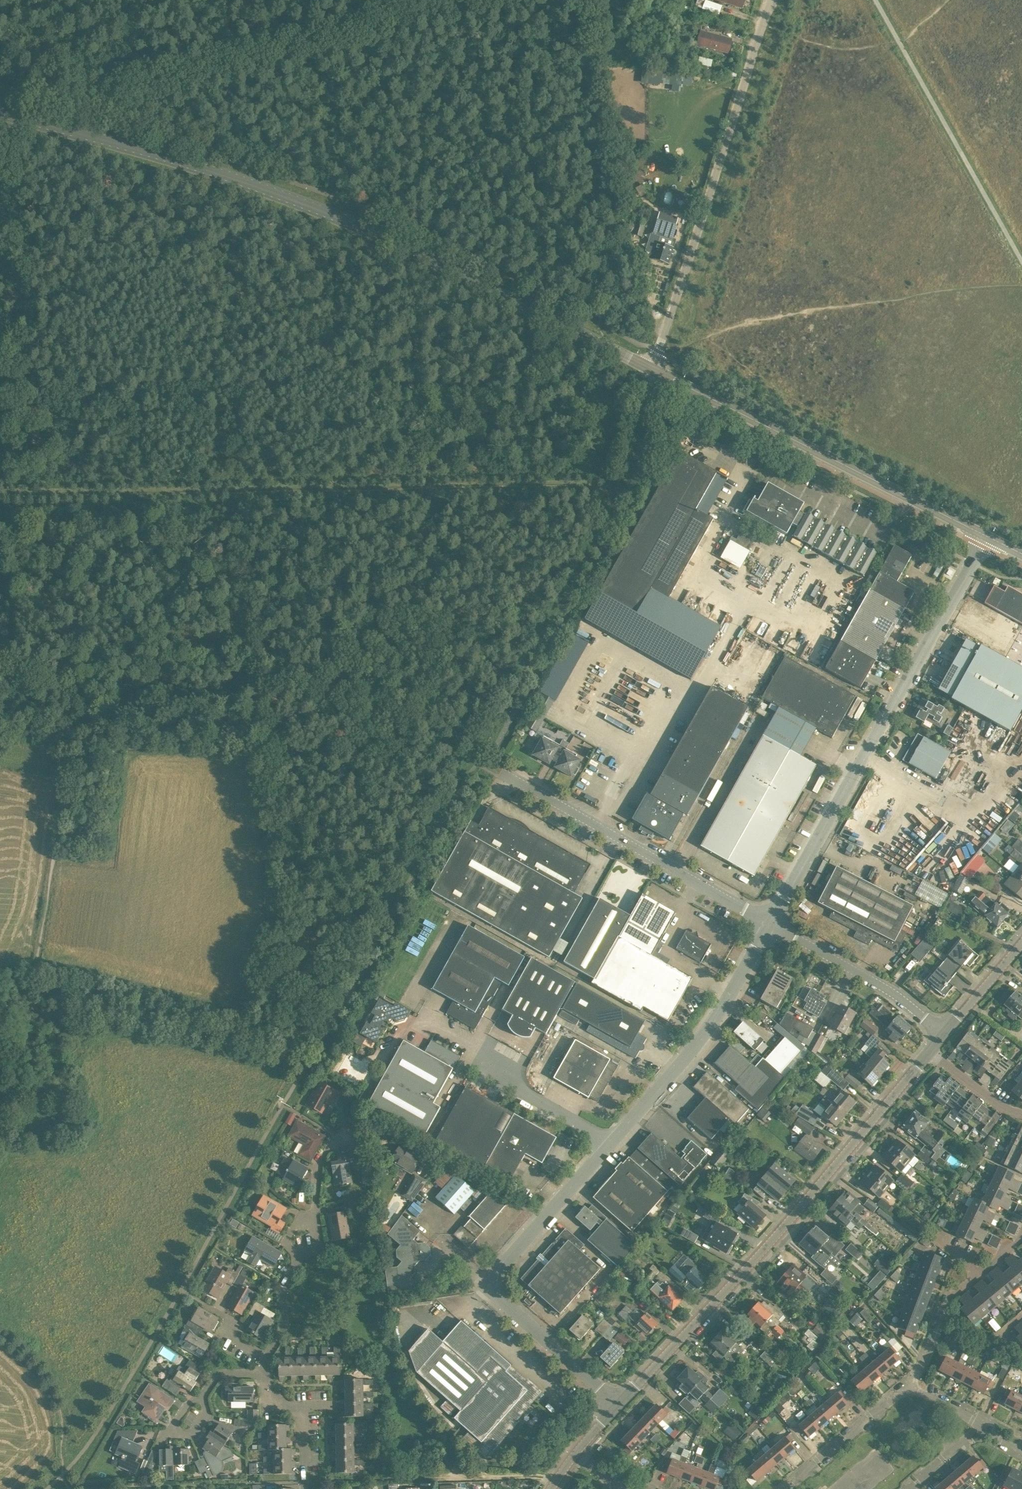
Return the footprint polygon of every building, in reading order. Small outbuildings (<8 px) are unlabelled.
[(706,1),(706,0),(698,0),(695,7),(703,9),(702,10),(719,16),(722,7),(706,1)] [(742,9),(745,0),(714,0),(742,9)] [(697,46),(728,54),(732,39),(701,31),(697,46)] [(695,56),(692,70),(697,71),(698,64),(700,57),(695,56)] [(692,85),(692,73),(660,71),(660,75),(653,75),(653,83),(671,84),(671,90),(680,90),(681,84),(692,85)] [(642,236),(646,221),(638,219),(637,220),(634,234),(642,236)] [(652,232),(646,251),(654,254),(652,259),(668,264),(675,240),(672,239),(676,226),(657,220),(653,233),(652,232)] [(668,599),(713,519),(707,516),(727,479),(679,452),(599,594),(638,616),(653,590),(668,599)] [(746,511),(787,534),(792,525),(800,511),(804,504),(768,483),(757,502),(753,499),(746,511)] [(875,554),(800,511),(792,525),(798,528),(793,536),(863,576),(875,554)] [(748,551),(753,541),(739,533),(736,539),(732,537),(730,540),(748,551)] [(825,668),(860,688),(914,592),(897,582),(912,556),(894,546),(825,668)] [(1021,624),(1021,595),(1007,586),(1004,593),(993,587),(984,603),(1021,624)] [(980,647),(966,640),(952,665),(966,672),(980,647)] [(814,655),(827,661),(832,649),(820,644),(814,655)] [(952,697),(951,699),(1009,731),(1021,708),(1021,669),(981,646),(980,647),(966,672),(952,697)] [(761,698),(779,708),(816,729),(832,738),(855,696),(785,656),(761,698)] [(938,689),(952,697),(966,672),(952,665),(938,689)] [(641,831),(647,835),(650,830),(669,840),(683,814),(687,816),(748,708),(711,687),(650,795),(647,793),(632,819),(644,826),(641,831)] [(526,725),(536,731),(554,701),(543,695),(526,725)] [(922,699),(912,716),(924,723),(927,717),(938,723),(940,721),(943,723),(950,712),(935,703),(933,705),(922,699)] [(755,712),(766,718),(769,713),(758,707),(755,712)] [(816,729),(779,708),(701,846),(754,876),(816,766),(800,757),(816,729)] [(939,731),(948,736),(953,729),(944,723),(939,731)] [(917,768),(915,771),(920,774),(922,771),(935,779),(950,752),(917,734),(902,760),(917,768)] [(557,763),(566,749),(569,743),(562,740),(559,745),(543,736),(538,745),(535,744),(532,751),(534,752),(533,755),(549,764),(551,760),(557,763)] [(555,767),(571,776),(572,774),(575,775),(579,768),(576,767),(580,760),(575,758),(577,755),(566,749),(557,763),(555,767)] [(583,755),(589,759),(593,752),(587,749),(583,755)] [(431,891),(549,957),(582,898),(574,893),(590,865),(489,808),(479,825),(471,821),(431,891)] [(905,850),(920,858),(934,830),(919,823),(905,850)] [(1021,854),(1021,853),(1021,842),(1018,839),(1012,847),(1021,854)] [(953,885),(969,850),(958,845),(941,880),(953,885)] [(1013,874),(1021,882),(1021,864),(1021,863),(1021,856),(1014,849),(1008,858),(1018,867),(1013,874)] [(856,931),(853,937),(868,945),(872,939),(896,952),(906,933),(900,930),(913,907),(836,867),(818,903),(833,911),(829,917),(856,931)] [(1013,874),(1006,882),(996,874),(985,888),(997,894),(1004,885),(1021,899),(1021,882),(1013,874)] [(953,890),(961,894),(969,880),(960,876),(953,890)] [(1008,914),(1007,913),(1010,910),(1002,903),(999,906),(996,903),(995,904),(986,896),(980,891),(975,897),(981,902),(986,906),(1002,921),(1008,914)] [(594,979),(591,983),(641,1011),(643,1007),(668,1021),(692,978),(667,964),(651,955),(659,941),(663,935),(675,913),(642,894),(630,916),(594,979)] [(981,902),(975,897),(969,903),(975,909),(976,908),(984,916),(983,917),(996,928),(1002,921),(986,906),(981,902)] [(594,979),(630,916),(599,899),(563,962),(594,979)] [(944,908),(960,916),(964,908),(948,900),(944,908)] [(453,1001),(446,1013),(475,1029),(501,982),(508,986),(524,957),(468,926),(432,989),(453,1001)] [(676,949),(701,963),(711,944),(697,937),(696,933),(693,934),(686,930),(676,949)] [(910,955),(920,962),(935,943),(926,936),(910,955)] [(949,956),(944,962),(956,972),(964,963),(969,967),(978,956),(965,945),(964,946),(959,941),(956,944),(957,945),(948,956),(949,956)] [(575,982),(531,958),(502,1010),(512,1016),(507,1025),(513,1028),(511,1032),(514,1034),(516,1035),(519,1037),(522,1038),(524,1034),(530,1038),(535,1029),(545,1035),(575,982)] [(956,972),(944,962),(939,968),(938,967),(930,978),(929,977),(926,981),(932,985),(931,986),(944,997),(953,986),(948,982),(952,978),(951,978),(956,972)] [(760,1000),(779,1010),(787,997),(784,995),(793,979),(777,970),(760,1000)] [(586,1031),(635,1058),(639,1051),(640,1051),(641,1051),(642,1051),(643,1050),(644,1049),(644,1048),(644,1047),(644,1046),(644,1045),(643,1044),(646,1038),(638,1033),(644,1022),(577,983),(562,1009),(559,1015),(576,1025),(580,1019),(590,1025),(586,1031)] [(825,1004),(822,1002),(825,997),(811,989),(799,1010),(805,1014),(807,1011),(818,1017),(825,1004)] [(1015,991),(1010,997),(1021,1008),(1021,997),(1015,991)] [(870,1004),(875,1008),(880,1012),(885,1017),(906,1034),(911,1028),(897,1016),(896,1017),(890,1012),(890,1013),(879,1004),(883,1000),(878,996),(870,1004)] [(1010,997),(1004,1005),(1008,1008),(1006,1011),(1009,1014),(1008,1015),(1014,1021),(1018,1017),(1021,1020),(1021,1008),(1010,997)] [(383,1035),(393,1018),(397,1021),(405,1018),(409,1011),(396,1005),(394,1009),(380,1001),(375,1009),(372,1007),(358,1032),(375,1041),(380,1033),(383,1035)] [(828,1025),(844,1034),(844,1033),(843,1032),(846,1026),(847,1027),(855,1013),(841,1006),(834,1018),(833,1018),(828,1025)] [(752,1014),(762,1020),(766,1014),(755,1008),(752,1014)] [(880,1012),(875,1008),(871,1013),(876,1017),(882,1022),(881,1023),(888,1028),(886,1029),(892,1034),(889,1037),(896,1044),(899,1040),(900,1041),(906,1034),(885,1017),(880,1012)] [(796,1039),(809,1047),(817,1034),(812,1031),(813,1028),(797,1019),(789,1032),(796,1038),(796,1039)] [(868,1031),(873,1035),(878,1029),(865,1019),(860,1025),(868,1031)] [(554,1022),(548,1033),(556,1037),(562,1027),(554,1022)] [(733,1032),(754,1051),(764,1040),(743,1022),(738,1027),(737,1027),(736,1027),(734,1030),(734,1031),(733,1032)] [(891,1051),(873,1035),(868,1031),(865,1035),(869,1038),(865,1044),(869,1048),(865,1053),(871,1059),(867,1064),(880,1075),(889,1065),(892,1060),(887,1056),(891,1051)] [(960,1061),(980,1034),(977,1037),(968,1031),(955,1049),(957,1048),(961,1051),(956,1058),(960,1061)] [(817,1033),(817,1034),(809,1047),(808,1049),(815,1053),(824,1037),(817,1033)] [(972,1062),(986,1043),(987,1041),(983,1038),(981,1040),(978,1038),(980,1034),(960,1061),(964,1064),(968,1057),(973,1060),(972,1062)] [(765,1060),(780,1073),(800,1051),(785,1038),(765,1060)] [(367,1104),(424,1136),(440,1108),(433,1104),(459,1057),(431,1040),(424,1053),(403,1041),(367,1104)] [(553,1078),(588,1098),(588,1097),(597,1102),(618,1066),(609,1061),(610,1060),(575,1040),(553,1078)] [(977,1074),(997,1047),(994,1050),(986,1043),(972,1062),(973,1061),(978,1064),(973,1071),(977,1074)] [(739,1085),(735,1090),(758,1110),(786,1079),(762,1058),(755,1067),(730,1045),(714,1063),(739,1085)] [(989,1075),(1003,1057),(995,1050),(998,1047),(997,1047),(977,1074),(981,1077),(986,1070),(990,1073),(989,1075)] [(1012,1063),(1003,1057),(989,1075),(990,1075),(991,1074),(995,1077),(990,1084),(994,1087),(1015,1060),(1014,1060),(1012,1063)] [(880,1075),(867,1064),(858,1075),(871,1086),(880,1075)] [(342,1076),(346,1069),(339,1065),(335,1072),(342,1076)] [(849,1083),(844,1079),(827,1065),(821,1072),(843,1090),(849,1083)] [(692,1086),(705,1098),(687,1118),(711,1140),(729,1119),(735,1125),(749,1110),(707,1072),(700,1079),(699,1078),(692,1086)] [(849,1073),(844,1079),(849,1083),(854,1088),(859,1082),(849,1073)] [(934,1098),(939,1102),(956,1080),(950,1076),(948,1079),(941,1074),(927,1093),(928,1093),(930,1090),(936,1095),(934,1098)] [(953,1108),(965,1092),(958,1087),(960,1084),(956,1080),(939,1102),(944,1106),(946,1103),(952,1107),(950,1110),(951,1110),(953,1108)] [(334,1091),(334,1090),(321,1083),(313,1098),(311,1097),(307,1105),(322,1113),(330,1098),(334,1100),(337,1093),(334,1091)] [(1018,1083),(1012,1091),(1021,1100),(1021,1087),(1018,1083)] [(556,1137),(514,1114),(465,1087),(434,1142),(483,1169),(485,1164),(511,1179),(525,1154),(542,1163),(556,1137)] [(854,1102),(842,1091),(837,1097),(825,1087),(820,1093),(824,1097),(845,1114),(854,1102)] [(956,1115),(962,1119),(979,1098),(973,1093),(971,1097),(965,1092),(953,1108),(959,1112),(956,1115)] [(845,1114),(824,1097),(819,1103),(827,1109),(822,1115),(835,1125),(845,1114)] [(976,1125),(988,1109),(981,1104),(983,1101),(979,1098),(962,1119),(967,1123),(974,1128),(976,1125)] [(794,1114),(813,1125),(819,1118),(803,1104),(799,1108),(795,1114),(794,1114)] [(791,1111),(795,1114),(799,1108),(796,1106),(791,1111)] [(764,1121),(771,1114),(763,1107),(756,1115),(764,1121)] [(985,1137),(1001,1115),(996,1111),(994,1114),(988,1109),(976,1125),(974,1128),(980,1132),(979,1133),(985,1137)] [(916,1111),(909,1119),(941,1147),(949,1138),(940,1131),(934,1139),(929,1135),(932,1131),(931,1130),(932,1128),(927,1124),(928,1122),(916,1112),(916,1111)] [(297,1115),(291,1112),(287,1119),(293,1122),(297,1115)] [(947,1115),(943,1120),(948,1124),(951,1119),(947,1115)] [(794,1124),(808,1135),(814,1128),(799,1117),(794,1124)] [(941,1147),(909,1119),(902,1128),(903,1128),(925,1145),(920,1151),(931,1158),(935,1162),(944,1150),(941,1147)] [(313,1156),(323,1137),(297,1122),(290,1135),(305,1144),(299,1155),(303,1157),(305,1152),(313,1156)] [(348,1134),(349,1140),(362,1138),(359,1123),(345,1125),(346,1134),(348,1134)] [(651,1133),(633,1153),(672,1187),(675,1190),(706,1154),(691,1141),(682,1151),(685,1154),(680,1159),(651,1133)] [(1010,1143),(1021,1149),(1021,1137),(1014,1134),(1010,1143)] [(794,1149),(811,1162),(822,1148),(805,1135),(794,1149)] [(746,1140),(742,1145),(748,1150),(752,1145),(746,1140)] [(896,1140),(889,1148),(907,1164),(912,1167),(918,1160),(913,1156),(914,1155),(896,1140)] [(1010,1143),(1007,1142),(1006,1141),(1006,1142),(1007,1143),(1003,1152),(1005,1153),(1021,1161),(1021,1149),(1010,1143)] [(391,1162),(412,1174),(421,1158),(400,1146),(391,1162)] [(354,1149),(357,1164),(366,1162),(364,1147),(354,1149)] [(907,1164),(889,1148),(882,1157),(900,1172),(907,1164)] [(718,1168),(727,1159),(719,1151),(710,1161),(718,1168)] [(931,1158),(920,1151),(917,1156),(928,1163),(931,1158)] [(672,1187),(633,1153),(629,1158),(628,1157),(593,1198),(632,1232),(672,1187)] [(1005,1153),(1001,1163),(997,1161),(996,1162),(1021,1174),(1021,1168),(1021,1167),(1021,1161),(1005,1153)] [(331,1163),(335,1185),(340,1184),(341,1186),(347,1185),(346,1183),(352,1183),(349,1165),(355,1164),(353,1154),(342,1156),(342,1161),(331,1163)] [(276,1173),(284,1177),(283,1179),(298,1187),(308,1169),(293,1160),(292,1162),(285,1158),(276,1173)] [(779,1159),(766,1175),(786,1191),(794,1181),(786,1175),(786,1173),(789,1168),(779,1159)] [(875,1165),(867,1174),(886,1189),(893,1181),(875,1165)] [(1014,1174),(998,1167),(994,1176),(1018,1187),(1020,1183),(1012,1179),(1014,1174)] [(445,1168),(435,1182),(443,1187),(452,1173),(445,1168)] [(716,1178),(702,1170),(698,1174),(710,1185),(716,1178)] [(902,1173),(899,1177),(910,1187),(913,1183),(902,1173)] [(402,1195),(412,1201),(424,1179),(414,1174),(402,1195)] [(886,1189),(867,1174),(860,1182),(879,1198),(886,1189)] [(436,1198),(454,1214),(474,1191),(456,1175),(436,1198)] [(786,1191),(766,1175),(753,1190),(764,1199),(767,1195),(769,1194),(777,1201),(786,1191)] [(1018,1187),(994,1176),(990,1185),(1006,1192),(1008,1188),(1016,1192),(1018,1187)] [(910,1187),(899,1177),(895,1182),(904,1190),(908,1186),(910,1187)] [(1006,1192),(990,1185),(985,1194),(1009,1205),(1012,1201),(1003,1197),(1006,1192)] [(858,1216),(864,1209),(858,1204),(860,1202),(849,1192),(847,1194),(844,1192),(836,1201),(859,1221),(863,1225),(875,1236),(878,1233),(858,1216)] [(453,1235),(468,1248),(505,1206),(490,1193),(453,1235)] [(743,1207),(738,1214),(754,1228),(765,1216),(756,1207),(759,1203),(744,1194),(743,1196),(738,1202),(743,1207)] [(985,1194),(981,1202),(989,1206),(997,1210),(999,1205),(1007,1209),(1009,1205),(985,1194)] [(348,1200),(350,1212),(368,1209),(366,1197),(348,1200)] [(273,1230),(279,1233),(285,1223),(279,1220),(285,1209),(267,1198),(260,1210),(257,1208),(254,1215),(274,1227),(273,1230)] [(986,1211),(989,1206),(981,1202),(973,1198),(968,1207),(993,1219),(997,1221),(999,1217),(986,1211)] [(864,1205),(873,1212),(878,1206),(868,1199),(864,1205)] [(892,1206),(881,1199),(877,1204),(888,1211),(892,1206)] [(859,1221),(836,1201),(827,1211),(841,1223),(845,1227),(850,1231),(855,1226),(859,1229),(863,1225),(859,1221)] [(1021,1216),(1021,1205),(1018,1203),(1013,1212),(1021,1216)] [(606,1220),(607,1218),(592,1205),(588,1209),(585,1207),(575,1218),(590,1231),(595,1225),(598,1228),(587,1240),(617,1267),(636,1245),(606,1220)] [(993,1219),(968,1207),(964,1216),(980,1224),(982,1219),(995,1225),(997,1221),(993,1219)] [(877,1212),(915,1241),(918,1238),(879,1209),(877,1212)] [(328,1215),(332,1240),(350,1237),(346,1212),(328,1215)] [(709,1220),(717,1224),(712,1233),(734,1246),(736,1242),(738,1242),(741,1238),(723,1227),(726,1221),(712,1213),(709,1220)] [(414,1266),(419,1261),(426,1260),(430,1255),(430,1247),(424,1243),(417,1244),(412,1240),(419,1231),(402,1216),(387,1235),(395,1241),(400,1246),(395,1251),(396,1258),(401,1262),(397,1267),(385,1268),(388,1293),(416,1290),(415,1282),(411,1278),(415,1273),(414,1266)] [(978,1229),(980,1224),(964,1216),(960,1225),(984,1237),(986,1238),(988,1234),(986,1233),(978,1229)] [(667,1227),(670,1221),(663,1217),(660,1223),(667,1227)] [(239,1222),(233,1218),(230,1224),(236,1227),(239,1222)] [(1009,1220),(1005,1230),(1014,1234),(1018,1224),(1009,1220)] [(831,1235),(830,1237),(816,1224),(808,1234),(831,1254),(834,1257),(843,1246),(831,1235)] [(984,1237),(960,1225),(955,1234),(971,1242),(974,1237),(982,1241),(984,1237)] [(380,1227),(382,1241),(388,1232),(380,1227)] [(538,1260),(521,1279),(528,1285),(528,1286),(560,1314),(600,1269),(579,1250),(584,1245),(565,1229),(542,1255),(540,1254),(536,1258),(538,1260)] [(688,1240),(702,1248),(706,1241),(692,1233),(688,1240)] [(732,1250),(734,1246),(712,1233),(707,1242),(731,1255),(733,1250),(732,1250)] [(831,1254),(808,1234),(799,1244),(813,1256),(811,1257),(820,1265),(831,1254)] [(996,1249),(1001,1238),(992,1234),(986,1244),(996,1249)] [(251,1254),(248,1261),(256,1266),(259,1259),(273,1267),(281,1253),(253,1237),(245,1251),(251,1254)] [(930,1242),(923,1237),(920,1242),(926,1247),(930,1242)] [(857,1259),(862,1253),(855,1247),(851,1244),(846,1250),(857,1259)] [(652,1255),(655,1249),(647,1245),(643,1251),(652,1255)] [(913,1252),(909,1249),(904,1255),(907,1258),(913,1252)] [(879,1258),(874,1264),(887,1275),(891,1269),(888,1267),(894,1261),(884,1252),(879,1258)] [(943,1259),(924,1252),(920,1263),(939,1270),(943,1259)] [(907,1258),(904,1255),(898,1261),(902,1264),(907,1258)] [(1008,1257),(1021,1274),(1021,1259),(1021,1258),(1018,1262),(1012,1255),(1008,1257)] [(1006,1271),(1019,1286),(1021,1284),(1021,1274),(1008,1257),(1004,1260),(1010,1268),(1006,1271)] [(707,1279),(694,1267),(695,1266),(688,1259),(681,1265),(678,1269),(674,1265),(668,1271),(680,1284),(686,1277),(698,1288),(707,1279)] [(939,1270),(920,1263),(916,1273),(935,1280),(939,1270)] [(232,1285),(239,1274),(243,1266),(240,1264),(236,1272),(229,1268),(226,1273),(215,1267),(202,1289),(217,1298),(226,1283),(232,1286),(232,1285)] [(793,1264),(784,1274),(807,1294),(807,1293),(813,1298),(817,1293),(811,1289),(810,1291),(805,1286),(812,1279),(807,1275),(807,1276),(793,1264)] [(805,1270),(810,1275),(814,1270),(809,1265),(805,1270)] [(996,1267),(993,1270),(1012,1293),(1019,1286),(1006,1271),(1002,1274),(996,1267)] [(837,1278),(826,1268),(825,1269),(821,1274),(832,1284),(837,1278)] [(241,1314),(253,1293),(242,1286),(249,1272),(244,1269),(241,1275),(239,1274),(232,1285),(238,1288),(228,1307),(241,1314)] [(650,1269),(645,1274),(651,1280),(656,1274),(650,1269)] [(995,1280),(991,1284),(1004,1299),(1012,1293),(993,1270),(989,1273),(995,1280)] [(902,1276),(896,1271),(893,1274),(899,1279),(902,1276)] [(935,1280),(916,1273),(912,1284),(931,1291),(935,1280)] [(651,1280),(645,1274),(637,1283),(635,1282),(632,1285),(634,1286),(633,1287),(639,1292),(645,1286),(650,1290),(649,1291),(671,1311),(673,1310),(677,1307),(676,1306),(678,1304),(672,1299),(672,1300),(655,1284),(651,1280)] [(807,1294),(784,1274),(776,1284),(790,1296),(796,1289),(812,1303),(815,1300),(813,1298),(807,1293),(807,1294)] [(899,1279),(893,1274),(890,1277),(896,1283),(899,1279)] [(616,1285),(610,1280),(606,1285),(610,1288),(611,1287),(613,1288),(616,1285)] [(659,1280),(655,1284),(672,1300),(672,1299),(678,1304),(683,1299),(669,1285),(667,1287),(659,1280)] [(873,1290),(877,1286),(871,1280),(867,1284),(873,1290)] [(981,1280),(977,1283),(996,1306),(1004,1299),(991,1284),(987,1287),(981,1280)] [(980,1293),(976,1296),(989,1312),(996,1306),(977,1283),(974,1286),(980,1293)] [(931,1291),(912,1284),(908,1295),(927,1302),(931,1291)] [(886,1294),(879,1289),(877,1292),(883,1298),(886,1294)] [(883,1298),(877,1292),(874,1295),(880,1301),(883,1298)] [(966,1292),(962,1295),(981,1318),(989,1312),(976,1296),(972,1299),(966,1292)] [(927,1302),(908,1295),(904,1306),(923,1313),(927,1302)] [(981,1318),(962,1295),(958,1299),(964,1306),(960,1309),(973,1325),(981,1318)] [(824,1306),(836,1317),(843,1309),(830,1299),(824,1306)] [(249,1314),(255,1317),(247,1330),(262,1339),(272,1321),(260,1314),(264,1307),(256,1301),(249,1314)] [(759,1302),(752,1309),(781,1335),(784,1331),(777,1325),(780,1322),(779,1320),(783,1315),(770,1303),(768,1305),(764,1301),(761,1304),(759,1302)] [(636,1324),(634,1326),(639,1331),(642,1328),(648,1334),(649,1333),(651,1333),(653,1330),(653,1329),(657,1324),(646,1313),(643,1317),(637,1311),(635,1313),(627,1306),(619,1314),(625,1320),(629,1317),(636,1324)] [(923,1313),(904,1306),(900,1317),(919,1324),(923,1313)] [(190,1319),(186,1324),(198,1331),(201,1326),(210,1331),(217,1319),(199,1308),(192,1320),(190,1319)] [(781,1335),(752,1309),(746,1316),(749,1318),(746,1321),(751,1327),(754,1323),(768,1336),(771,1332),(778,1338),(781,1335)] [(860,1313),(868,1322),(873,1318),(865,1309),(860,1313)] [(620,1327),(614,1321),(606,1314),(602,1318),(604,1319),(611,1325),(617,1330),(620,1327)] [(569,1330),(580,1340),(593,1325),(582,1315),(569,1330)] [(919,1324),(900,1317),(896,1328),(905,1331),(904,1335),(913,1339),(919,1324)] [(602,1335),(611,1325),(604,1319),(595,1329),(602,1335)] [(535,1397),(540,1392),(526,1379),(525,1381),(509,1367),(511,1365),(461,1321),(442,1342),(428,1329),(408,1351),(416,1372),(460,1411),(454,1419),(468,1432),(463,1438),(485,1458),(517,1421),(515,1419),(535,1396),(535,1397)] [(200,1332),(198,1331),(186,1324),(178,1339),(184,1342),(181,1346),(201,1358),(209,1344),(196,1337),(200,1332)] [(812,1331),(824,1342),(830,1335),(818,1324),(812,1331)] [(617,1330),(611,1325),(602,1335),(609,1341),(618,1330),(617,1330)] [(818,1338),(808,1329),(804,1334),(806,1335),(802,1339),(807,1345),(806,1346),(812,1351),(818,1344),(815,1341),(818,1338)] [(722,1330),(716,1337),(744,1363),(747,1360),(741,1354),(744,1350),(736,1343),(739,1340),(732,1334),(729,1337),(722,1330)] [(885,1330),(881,1334),(888,1342),(888,1341),(892,1338),(885,1330)] [(628,1339),(624,1336),(619,1341),(624,1345),(628,1339)] [(744,1363),(716,1337),(710,1344),(717,1350),(712,1354),(719,1361),(724,1356),(732,1364),(735,1361),(741,1366),(739,1369),(746,1375),(752,1370),(744,1363)] [(897,1351),(901,1347),(893,1337),(892,1338),(888,1341),(897,1351)] [(888,1342),(876,1352),(880,1357),(889,1368),(899,1360),(894,1354),(897,1351),(888,1341),(888,1342)] [(605,1365),(609,1369),(611,1367),(624,1352),(613,1343),(600,1358),(606,1363),(605,1365)] [(310,1358),(303,1358),(303,1376),(303,1380),(308,1379),(308,1376),(315,1376),(315,1358),(315,1347),(310,1348),(310,1358)] [(322,1357),(315,1358),(315,1376),(315,1379),(320,1379),(320,1376),(327,1375),(327,1357),(327,1353),(327,1347),(322,1347),(322,1357)] [(340,1375),(339,1357),(339,1347),(334,1347),(334,1353),(327,1353),(327,1357),(327,1375),(327,1379),(332,1379),(332,1375),(340,1375)] [(291,1358),(291,1348),(286,1348),(286,1358),(278,1358),(279,1376),(279,1380),(284,1380),(284,1376),(291,1376),(291,1358)] [(298,1358),(291,1358),(291,1376),(291,1380),(296,1380),(296,1376),(303,1376),(303,1358),(303,1348),(298,1348),(298,1358)] [(760,1357),(771,1367),(776,1361),(765,1351),(760,1357)] [(957,1363),(942,1355),(939,1361),(942,1363),(939,1370),(950,1376),(957,1363)] [(880,1357),(870,1365),(880,1376),(889,1368),(880,1357)] [(961,1382),(968,1369),(962,1366),(964,1362),(963,1360),(960,1358),(957,1363),(950,1376),(961,1382)] [(362,1360),(356,1365),(363,1373),(369,1367),(362,1360)] [(814,1376),(823,1366),(817,1360),(808,1370),(814,1376)] [(787,1368),(793,1373),(798,1368),(791,1363),(787,1368)] [(862,1364),(857,1369),(861,1373),(870,1384),(880,1376),(870,1365),(866,1369),(862,1364)] [(181,1389),(180,1388),(182,1386),(190,1392),(196,1382),(194,1381),(200,1374),(189,1367),(187,1371),(180,1366),(170,1381),(167,1379),(162,1386),(176,1396),(181,1389)] [(733,1374),(724,1366),(718,1372),(727,1381),(733,1374)] [(688,1367),(682,1374),(710,1400),(710,1399),(718,1406),(719,1407),(729,1397),(720,1389),(713,1396),(707,1390),(710,1387),(706,1384),(707,1383),(708,1382),(708,1380),(708,1379),(707,1379),(699,1372),(699,1371),(697,1372),(696,1372),(695,1373),(688,1367)] [(1002,1368),(998,1377),(1002,1380),(1007,1370),(1002,1368)] [(979,1374),(968,1369),(961,1382),(972,1387),(979,1374)] [(991,1388),(994,1382),(984,1377),(986,1374),(981,1371),(979,1374),(972,1387),(983,1393),(987,1386),(991,1388)] [(861,1373),(848,1384),(852,1389),(855,1386),(861,1392),(870,1384),(861,1373)] [(682,1374),(676,1380),(683,1386),(680,1389),(687,1396),(679,1404),(689,1413),(695,1407),(693,1405),(700,1397),(707,1403),(705,1406),(712,1412),(718,1406),(710,1399),(710,1400),(682,1374)] [(341,1393),(345,1393),(363,1392),(363,1385),(373,1385),(373,1380),(363,1380),(345,1380),(345,1387),(341,1388),(341,1393)] [(146,1407),(143,1412),(156,1421),(165,1408),(169,1407),(172,1403),(166,1398),(167,1396),(149,1385),(138,1401),(146,1407)] [(756,1386),(749,1392),(752,1395),(759,1389),(756,1386)] [(228,1402),(254,1402),(253,1387),(225,1387),(225,1394),(228,1394),(228,1402)] [(1021,1398),(1021,1389),(1020,1388),(1017,1394),(1007,1389),(1004,1395),(1008,1397),(1004,1404),(1016,1410),(1021,1398)] [(840,1390),(827,1401),(837,1412),(847,1404),(841,1398),(845,1396),(840,1390)] [(341,1405),(345,1405),(363,1404),(363,1397),(373,1397),(373,1392),(363,1392),(345,1393),(345,1399),(341,1399),(341,1405)] [(778,1401),(782,1406),(787,1401),(791,1398),(786,1392),(778,1401)] [(784,1408),(782,1406),(778,1401),(773,1407),(778,1413),(784,1408)] [(827,1401),(818,1409),(827,1420),(837,1412),(827,1401)] [(345,1405),(345,1411),(341,1411),(342,1417),(345,1417),(363,1417),(363,1409),(373,1409),(373,1404),(363,1404),(345,1405)] [(656,1405),(647,1414),(658,1424),(669,1412),(664,1407),(661,1410),(656,1405)] [(760,1413),(755,1409),(750,1415),(755,1419),(760,1413)] [(818,1409),(808,1417),(818,1429),(827,1420),(818,1409)] [(247,1410),(247,1421),(248,1421),(259,1424),(259,1410),(247,1410)] [(647,1414),(638,1423),(649,1433),(658,1424),(647,1414)] [(540,1426),(547,1432),(555,1422),(549,1416),(540,1426)] [(818,1429),(808,1417),(796,1428),(800,1433),(803,1431),(808,1437),(818,1429)] [(247,1421),(235,1419),(234,1425),(246,1427),(248,1421),(247,1421)] [(224,1445),(232,1432),(219,1423),(215,1430),(212,1428),(208,1434),(224,1445)] [(638,1423),(630,1432),(640,1442),(649,1433),(638,1423)] [(332,1437),(336,1437),(354,1436),(354,1429),(364,1429),(364,1424),(353,1424),(336,1424),(336,1432),(332,1432),(332,1437)] [(258,1438),(268,1438),(286,1438),(286,1437),(286,1431),(290,1431),(290,1425),(286,1425),(268,1426),(268,1433),(258,1433),(258,1438)] [(733,1428),(730,1425),(724,1432),(733,1441),(742,1432),(735,1426),(733,1428)] [(135,1473),(140,1464),(135,1462),(141,1446),(133,1443),(138,1431),(118,1431),(112,1445),(118,1447),(114,1458),(121,1461),(119,1467),(135,1473)] [(640,1442),(630,1432),(621,1441),(627,1447),(624,1450),(629,1454),(640,1442)] [(223,1447),(224,1445),(208,1434),(204,1440),(207,1442),(202,1449),(206,1451),(203,1454),(205,1458),(200,1460),(206,1471),(209,1478),(213,1477),(218,1474),(220,1473),(221,1471),(222,1470),(223,1468),(223,1467),(223,1465),(223,1463),(223,1461),(222,1460),(232,1454),(231,1452),(229,1450),(228,1449),(227,1448),(225,1448),(223,1447)] [(747,1434),(738,1443),(741,1447),(751,1438),(747,1434)] [(788,1435),(775,1446),(785,1457),(794,1449),(789,1443),(792,1440),(788,1435)] [(332,1449),(336,1449),(354,1448),(354,1441),(364,1441),(364,1436),(354,1436),(336,1437),(336,1444),(332,1444),(332,1449)] [(268,1450),(273,1450),(286,1450),(286,1449),(286,1443),(290,1443),(290,1437),(286,1437),(286,1438),(268,1438),(268,1445),(258,1445),(258,1450),(268,1450)] [(174,1465),(173,1446),(166,1446),(167,1449),(158,1450),(159,1466),(166,1466),(166,1480),(174,1480),(173,1465),(174,1465)] [(180,1446),(173,1446),(174,1465),(189,1465),(188,1449),(180,1449),(180,1446)] [(775,1446),(766,1454),(775,1465),(785,1457),(775,1446)] [(332,1461),(336,1461),(354,1460),(354,1453),(364,1453),(364,1448),(354,1448),(336,1449),(336,1456),(332,1456),(332,1461)] [(263,1462),(274,1462),(291,1462),(291,1461),(291,1455),(295,1455),(295,1449),(291,1449),(286,1449),(286,1450),(273,1450),(273,1457),(263,1457),(263,1462)] [(757,1454),(753,1458),(754,1459),(756,1462),(766,1473),(775,1465),(766,1454),(761,1458),(757,1454)] [(668,1458),(666,1464),(670,1466),(667,1473),(679,1478),(684,1464),(687,1458),(681,1456),(679,1462),(668,1458)] [(973,1456),(963,1464),(973,1476),(985,1465),(981,1460),(978,1462),(973,1456)] [(200,1474),(206,1471),(200,1460),(195,1462),(200,1474)] [(336,1461),(336,1468),(333,1468),(333,1473),(336,1473),(354,1473),(354,1465),(364,1465),(364,1460),(354,1460),(336,1461)] [(143,1472),(148,1475),(153,1463),(147,1461),(143,1472)] [(274,1462),(274,1469),(263,1469),(264,1474),(274,1474),(292,1474),(292,1467),(295,1467),(295,1461),(291,1461),(291,1462),(274,1462)] [(752,1465),(743,1473),(748,1478),(751,1475),(756,1481),(766,1473),(756,1462),(752,1465)] [(684,1464),(679,1478),(690,1482),(696,1468),(684,1464)] [(963,1464),(954,1473),(963,1484),(973,1476),(963,1464)] [(702,1487),(708,1488),(714,1488),(717,1484),(720,1485),(723,1479),(726,1470),(716,1467),(711,1465),(708,1473),(707,1473),(702,1487)] [(1002,1486),(1008,1488),(1014,1488),(1021,1474),(1021,1473),(1008,1466),(1008,1467),(1004,1475),(1007,1477),(1002,1486)] [(696,1468),(690,1482),(702,1487),(707,1473),(696,1468)] [(944,1481),(951,1488),(957,1488),(963,1484),(954,1473),(944,1481)] [(944,1481),(934,1488),(935,1488),(951,1488),(944,1481)]
